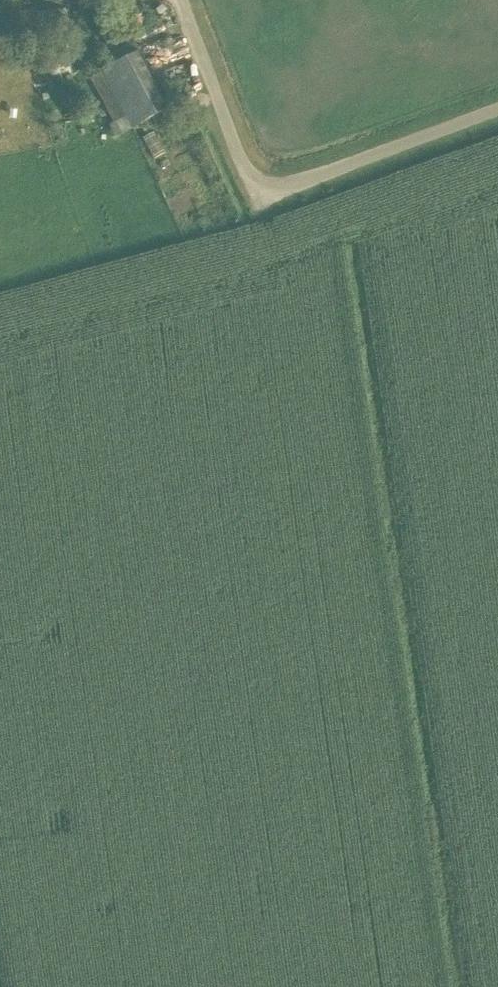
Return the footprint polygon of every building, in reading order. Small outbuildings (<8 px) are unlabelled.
[(109,125),(116,136),(131,128),(168,108),(138,52),(128,32),(102,46),(113,65),(90,77),(114,122),(109,125)]
